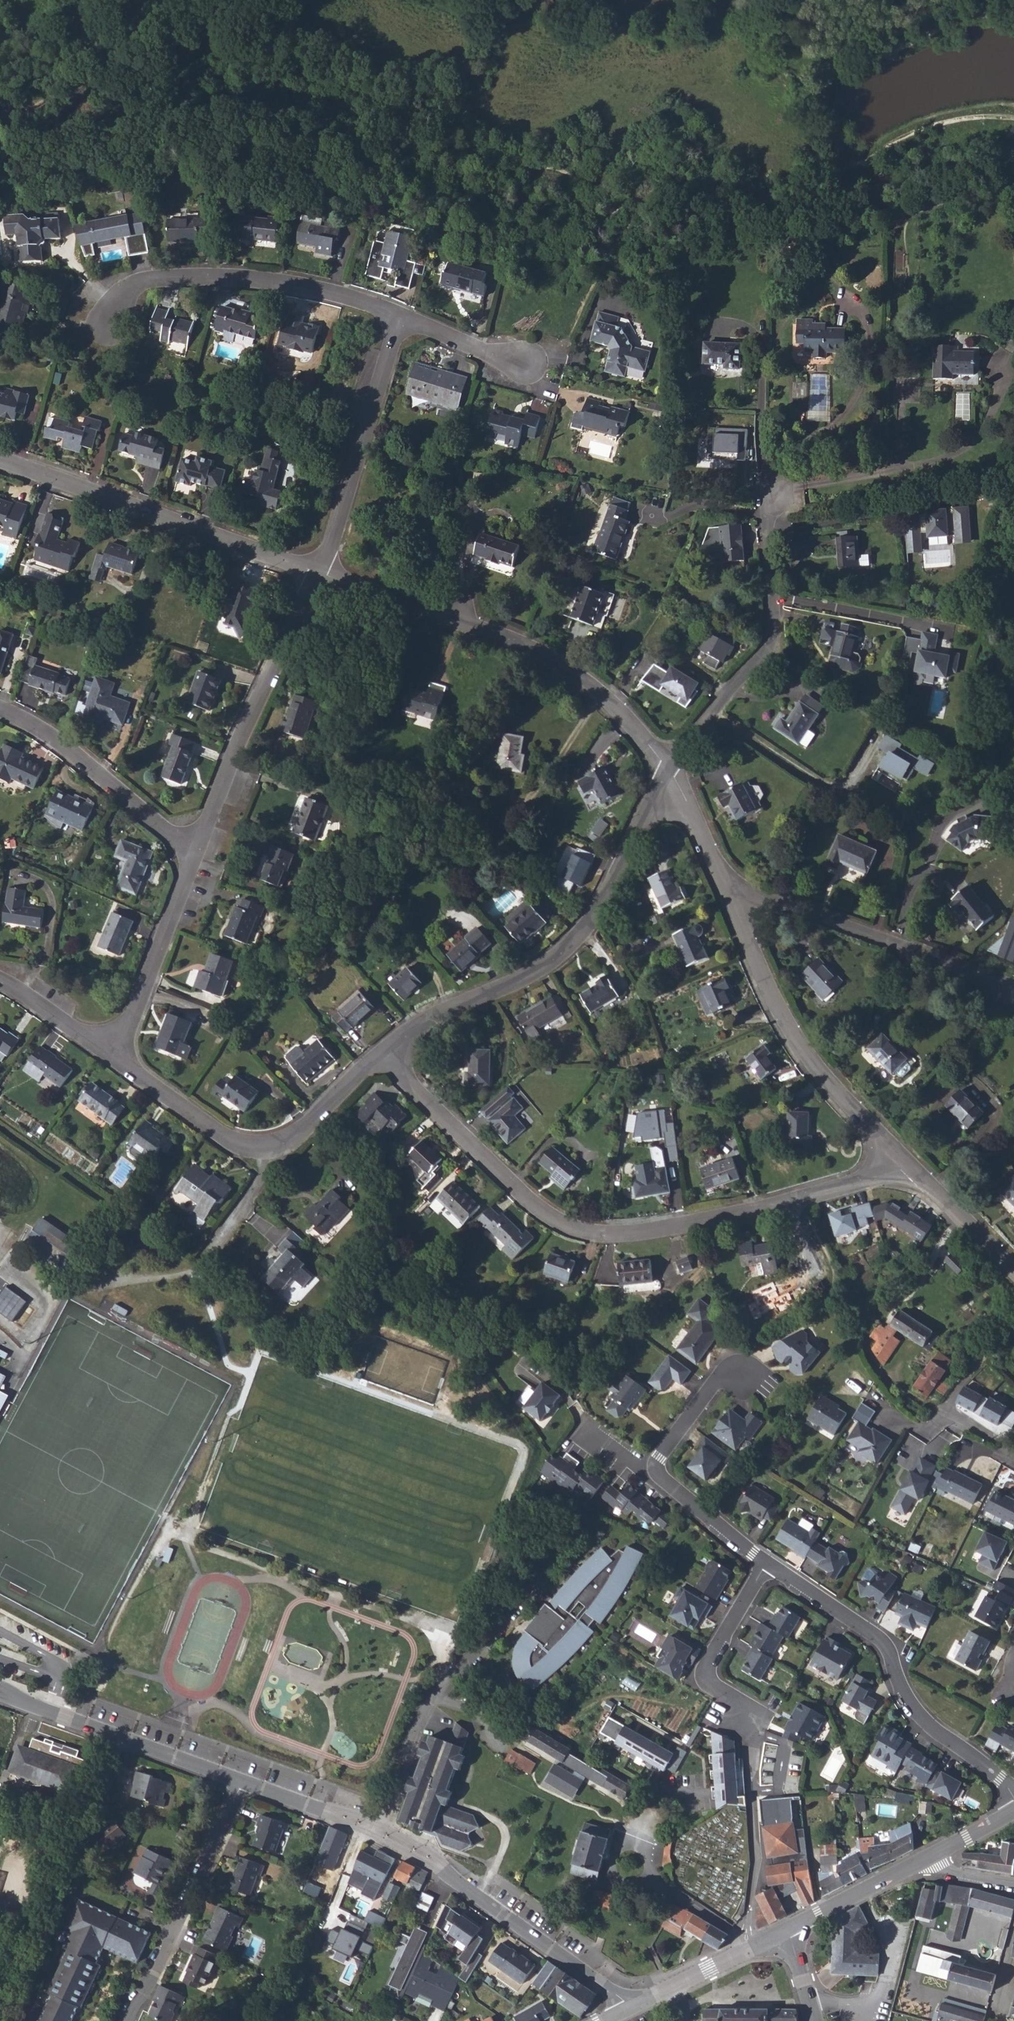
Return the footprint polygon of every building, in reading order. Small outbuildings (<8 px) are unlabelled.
[(180,242),(180,240),(188,240),(188,242),(199,242),(199,239),(207,239),(207,217),(199,217),(199,214),(187,214),(187,219),(181,219),(181,214),(168,214),(169,243),(180,242)] [(93,224),(75,227),(85,256),(96,254),(94,241),(126,236),(131,236),(134,256),(149,254),(143,216),(133,218),(128,219),(93,224)] [(301,223),(320,227),(321,221),(302,217),(301,223)] [(16,219),(13,226),(13,233),(19,238),(20,250),(26,250),(27,264),(44,263),(44,250),(40,247),(44,241),(62,240),(61,221),(33,223),(27,218),(16,219)] [(235,223),(234,238),(277,242),(279,219),(268,218),(268,220),(268,223),(255,222),(256,219),(244,218),(244,224),(235,223)] [(16,219),(7,219),(7,238),(19,238),(13,233),(13,226),(16,219)] [(296,244),(314,247),(314,245),(318,246),(317,248),(316,254),(331,257),(335,241),(338,241),(340,231),(320,227),(301,223),(296,244)] [(385,244),(390,245),(393,233),(389,232),(385,244)] [(385,244),(375,241),(365,276),(381,280),(384,268),(390,270),(395,271),(399,273),(395,285),(409,289),(416,264),(408,262),(410,253),(407,252),(410,238),(393,233),(390,245),(385,244)] [(799,241),(815,242),(815,234),(800,233),(799,241)] [(439,284),(453,288),(454,286),(460,288),(459,289),(482,296),(485,284),(482,283),(485,272),(447,262),(444,271),(443,271),(439,284)] [(2,318),(0,325),(0,329),(8,331),(7,332),(22,337),(25,324),(22,323),(23,319),(26,318),(27,314),(28,314),(34,293),(29,292),(29,290),(16,287),(16,288),(7,286),(4,297),(0,312),(0,318),(2,318)] [(781,311),(787,314),(792,306),(787,303),(781,311)] [(241,311),(223,306),(217,328),(216,330),(225,333),(223,339),(233,342),(236,334),(255,340),(261,318),(252,315),(252,314),(241,311)] [(168,316),(169,311),(157,308),(151,330),(163,333),(161,340),(169,342),(169,341),(188,346),(194,324),(176,318),(175,322),(167,320),(168,316)] [(592,341),(608,346),(611,352),(606,373),(626,379),(628,369),(646,374),(652,354),(634,348),(623,331),(617,329),(620,319),(599,313),(592,341)] [(278,343),(287,346),(287,348),(290,349),(291,351),(298,352),(299,351),(302,352),(303,350),(312,353),(319,327),(308,324),(307,328),(301,326),(303,320),(286,315),(278,343)] [(798,329),(826,330),(826,325),(813,324),(814,321),(798,320),(798,329)] [(798,329),(798,342),(806,343),(806,351),(813,351),(813,358),(826,358),(826,352),(845,352),(846,330),(826,330),(798,329)] [(704,364),(726,364),(726,368),(740,369),(741,345),(705,344),(704,364)] [(934,379),(952,379),(952,375),(972,375),(973,353),(957,352),(957,347),(935,347),(934,379)] [(409,393),(444,404),(445,402),(457,406),(465,378),(418,364),(414,375),(417,376),(415,380),(413,379),(409,393)] [(793,398),(807,399),(807,383),(793,382),(793,398)] [(0,413),(0,415),(0,417),(15,420),(17,413),(24,415),(30,395),(7,389),(5,395),(0,394),(0,413)] [(243,408),(250,410),(253,399),(246,397),(243,408)] [(584,421),(594,424),(593,429),(617,436),(620,426),(625,428),(630,412),(616,408),(616,410),(615,412),(599,408),(600,405),(601,402),(587,398),(582,413),(586,414),(584,421)] [(487,437),(505,442),(504,444),(518,448),(522,435),(535,439),(540,418),(527,414),(525,422),(512,418),(512,417),(493,412),(487,437)] [(47,428),(45,437),(57,441),(58,437),(66,439),(63,448),(81,453),(83,446),(93,449),(98,430),(100,431),(103,421),(86,417),(83,427),(88,429),(87,433),(82,431),(69,428),(71,422),(56,418),(55,419),(52,430),(47,428)] [(47,428),(52,430),(55,419),(50,417),(47,428)] [(584,421),(582,429),(592,432),(593,429),(594,424),(584,421)] [(748,446),(749,429),(710,427),(709,452),(740,453),(740,446),(748,446)] [(120,451),(138,456),(136,461),(160,468),(165,449),(156,446),(159,438),(136,432),(135,435),(125,433),(120,451)] [(263,459),(274,463),(276,454),(265,451),(263,459)] [(176,482),(191,486),(191,482),(206,487),(207,485),(220,489),(225,471),(213,468),(214,463),(198,458),(197,463),(183,459),(176,482)] [(263,459),(260,469),(257,468),(253,480),(245,477),(242,492),(261,497),(259,505),(276,510),(281,491),(272,489),(279,464),(274,463),(263,459)] [(463,470),(455,470),(456,485),(463,485),(463,470)] [(5,529),(3,536),(11,538),(12,535),(18,538),(28,508),(15,504),(13,508),(4,505),(5,503),(1,501),(3,497),(0,496),(0,527),(5,529)] [(595,552),(598,553),(617,560),(630,523),(625,521),(628,512),(612,506),(603,529),(595,552)] [(919,524),(905,525),(907,549),(922,549),(921,533),(928,533),(929,538),(948,537),(948,534),(948,532),(956,531),(956,533),(957,543),(971,542),(969,508),(955,509),(955,513),(947,514),(947,511),(939,511),(939,514),(935,514),(934,512),(926,512),(927,515),(918,515),(919,518),(919,524)] [(40,545),(36,556),(57,563),(56,567),(69,571),(74,557),(76,558),(80,544),(69,540),(68,543),(67,545),(63,543),(63,542),(58,540),(65,519),(48,513),(41,534),(40,534),(37,544),(40,545)] [(744,540),(743,526),(710,528),(701,552),(704,559),(723,557),(723,562),(745,561),(744,544),(742,544),(741,540),(744,540)] [(475,555),(488,559),(487,562),(499,566),(501,563),(514,568),(521,547),(482,534),(475,555)] [(857,537),(836,538),(838,568),(859,567),(857,537)] [(94,566),(107,571),(109,567),(132,574),(139,554),(124,549),(110,544),(106,557),(98,554),(94,566)] [(57,563),(36,556),(35,560),(56,567),(57,563)] [(94,566),(90,579),(103,583),(107,571),(94,566)] [(62,580),(54,588),(62,594),(69,586),(62,580)] [(250,619),(247,618),(250,611),(253,612),(259,592),(238,585),(233,601),(228,603),(232,612),(228,625),(238,629),(244,640),(257,634),(250,619)] [(612,619),(620,597),(606,592),(605,595),(594,591),(583,587),(572,618),(593,626),(598,613),(612,619)] [(824,622),(822,629),(832,631),(834,624),(824,622)] [(855,652),(859,637),(857,637),(859,628),(841,624),(839,633),(832,631),(822,629),(820,639),(829,641),(831,647),(833,647),(830,656),(832,656),(830,660),(833,666),(841,668),(840,670),(853,673),(862,668),(863,664),(861,663),(862,659),(860,654),(855,652)] [(27,635),(34,637),(36,630),(29,628),(27,635)] [(711,633),(701,650),(709,655),(706,663),(717,668),(721,661),(725,662),(728,655),(731,656),(739,638),(718,629),(715,635),(711,633)] [(2,674),(14,635),(1,631),(0,633),(0,673),(2,674)] [(919,652),(915,677),(925,678),(925,674),(946,678),(948,671),(948,668),(956,669),(959,654),(950,652),(949,657),(937,655),(937,656),(933,655),(937,635),(922,633),(921,639),(908,636),(904,661),(911,662),(913,651),(919,652)] [(47,691),(47,689),(55,692),(66,695),(71,679),(60,675),(60,674),(36,666),(30,685),(47,691)] [(667,673),(653,667),(641,682),(660,694),(662,689),(682,698),(678,704),(687,710),(699,694),(694,691),(697,684),(670,667),(667,673)] [(188,702),(209,711),(222,680),(200,672),(188,702)] [(84,715),(102,722),(103,717),(123,724),(130,703),(111,696),(115,684),(97,678),(84,715)] [(404,710),(416,713),(436,720),(446,688),(431,683),(427,694),(427,696),(422,695),(423,692),(410,688),(404,710)] [(806,695),(801,703),(819,716),(824,708),(806,695)] [(311,722),(306,720),(309,708),(315,710),(317,703),(296,696),(287,723),(282,721),(279,731),(306,739),(311,722)] [(800,744),(809,731),(819,716),(801,703),(786,723),(780,719),(774,729),(798,746),(800,744)] [(311,722),(315,710),(309,708),(306,720),(311,722)] [(404,710),(402,715),(414,718),(416,713),(404,710)] [(105,719),(103,725),(121,731),(123,725),(105,719)] [(800,744),(807,748),(816,736),(809,731),(800,744)] [(929,776),(936,763),(921,754),(919,758),(902,747),(903,744),(887,733),(879,746),(889,752),(881,766),(907,781),(916,768),(929,776)] [(189,766),(187,766),(189,761),(190,762),(193,754),(191,753),(195,743),(174,734),(170,744),(174,746),(163,777),(182,784),(189,766)] [(498,769),(522,773),(526,756),(521,755),(524,738),(504,734),(498,769)] [(25,754),(5,745),(0,757),(0,778),(10,783),(12,779),(35,789),(44,768),(29,761),(28,763),(22,760),(23,758),(25,754)] [(602,804),(620,795),(605,766),(586,776),(587,777),(578,782),(585,794),(594,789),(602,804)] [(719,796),(725,809),(730,806),(738,820),(762,808),(748,781),(719,796)] [(75,798),(59,791),(48,814),(52,816),(84,831),(95,807),(79,800),(79,801),(75,800),(75,798)] [(293,833),(316,841),(329,807),(307,799),(293,833)] [(991,826),(992,816),(974,816),(974,818),(972,818),(968,820),(966,815),(959,819),(961,822),(958,823),(959,824),(954,827),(950,832),(952,834),(947,840),(962,852),(968,844),(977,839),(992,840),(992,826),(991,826)] [(877,851),(839,835),(826,865),(837,870),(840,863),(866,875),(877,851)] [(144,876),(142,875),(144,870),(146,871),(154,853),(122,840),(116,857),(128,862),(118,887),(137,895),(144,876)] [(560,878),(579,887),(595,855),(576,846),(560,878)] [(261,879),(282,888),(295,855),(274,847),(261,879)] [(662,909),(686,899),(681,889),(678,890),(669,870),(649,878),(662,909)] [(949,905),(957,914),(962,911),(977,930),(994,917),(969,886),(960,893),(953,899),(954,901),(949,905)] [(17,924),(18,921),(23,922),(22,924),(42,927),(44,911),(24,907),(27,891),(9,888),(4,922),(17,924)] [(247,943),(250,937),(252,931),(258,916),(261,917),(264,907),(243,899),(239,908),(236,907),(226,935),(247,943)] [(534,931),(537,929),(538,930),(547,922),(531,905),(522,914),(519,910),(517,910),(507,918),(507,921),(510,924),(506,928),(520,943),(534,931)] [(99,946),(120,956),(134,922),(113,913),(99,946)] [(999,956),(1013,962),(1013,923),(999,956)] [(674,935),(688,967),(709,958),(705,949),(704,949),(699,936),(702,936),(703,933),(703,929),(702,927),(700,925),(697,925),(696,926),(674,935)] [(448,955),(462,972),(482,956),(480,954),(492,943),(478,927),(466,938),(467,939),(448,955)] [(247,943),(254,946),(259,934),(252,931),(250,937),(247,943)] [(195,987),(221,996),(233,961),(212,953),(206,972),(201,970),(195,987)] [(801,976),(818,993),(817,994),(823,1001),(843,981),(820,958),(801,976)] [(391,985),(405,1000),(422,983),(408,968),(398,977),(391,985)] [(391,985),(398,977),(394,973),(386,980),(391,985)] [(592,989),(581,996),(590,1012),(619,995),(607,975),(596,982),(597,984),(598,986),(592,989)] [(703,989),(713,1013),(714,1014),(731,1006),(728,997),(725,991),(727,990),(730,988),(725,978),(703,987),(703,989)] [(697,991),(707,1015),(713,1013),(703,989),(697,991)] [(334,1018),(346,1031),(353,1025),(354,1027),(375,1008),(361,993),(334,1018)] [(518,1018),(533,1042),(541,1037),(537,1030),(563,1014),(566,1020),(572,1016),(558,993),(518,1018)] [(156,1047),(187,1059),(192,1046),(184,1043),(192,1022),(169,1013),(156,1047)] [(7,1056),(19,1039),(10,1032),(9,1034),(0,1028),(0,1051),(7,1056)] [(881,1062),(882,1062),(893,1073),(894,1072),(899,1077),(902,1077),(910,1069),(910,1067),(905,1061),(907,1059),(883,1034),(868,1049),(881,1062)] [(290,1063),(307,1082),(335,1059),(319,1039),(304,1051),(300,1047),(297,1046),(287,1054),(287,1058),(291,1063),(290,1063)] [(767,1057),(769,1055),(772,1053),(765,1045),(746,1059),(762,1080),(777,1069),(771,1062),(767,1057)] [(32,1075),(37,1069),(43,1074),(61,1087),(73,1070),(63,1063),(63,1065),(55,1060),(57,1058),(57,1057),(49,1051),(48,1052),(40,1046),(23,1070),(32,1075)] [(465,1086),(490,1086),(490,1050),(469,1050),(469,1073),(466,1073),(465,1086)] [(532,1058),(536,1063),(541,1060),(538,1055),(532,1058)] [(881,1062),(892,1074),(893,1073),(882,1062),(881,1062)] [(32,1075),(39,1081),(43,1074),(37,1069),(32,1075)] [(213,1093),(220,1099),(223,1096),(246,1112),(260,1092),(237,1075),(230,1085),(222,1079),(213,1093)] [(80,1101),(112,1124),(124,1107),(118,1103),(119,1101),(93,1083),(80,1101)] [(945,1106),(969,1129),(984,1113),(961,1090),(945,1106)] [(359,1111),(362,1115),(360,1117),(366,1123),(371,1118),(382,1130),(387,1125),(394,1131),(401,1124),(399,1123),(406,1115),(395,1104),(393,1106),(391,1108),(385,1101),(375,1091),(365,1101),(367,1103),(359,1111)] [(523,1092),(517,1097),(524,1104),(530,1099),(523,1092)] [(488,1121),(508,1144),(526,1129),(515,1116),(523,1109),(515,1099),(488,1121)] [(669,1162),(680,1160),(675,1122),(668,1123),(665,1108),(638,1112),(634,1138),(642,1137),(643,1140),(665,1138),(669,1162)] [(789,1112),(788,1149),(812,1149),(813,1137),(808,1137),(809,1112),(789,1112)] [(146,1153),(151,1158),(161,1146),(168,1151),(173,1143),(160,1133),(158,1135),(152,1130),(153,1128),(155,1126),(147,1120),(130,1143),(133,1145),(130,1149),(131,1154),(137,1159),(142,1158),(146,1153)] [(426,1189),(440,1176),(433,1169),(442,1160),(422,1141),(409,1155),(426,1173),(418,1181),(426,1189)] [(555,1175),(559,1179),(556,1182),(564,1190),(566,1187),(572,1181),(581,1171),(554,1148),(540,1163),(555,1175)] [(700,1170),(707,1190),(740,1179),(733,1159),(700,1170)] [(633,1179),(632,1180),(636,1199),(670,1192),(666,1168),(655,1170),(654,1163),(636,1167),(638,1178),(633,1179)] [(178,1187),(181,1190),(200,1204),(194,1212),(205,1220),(220,1201),(222,1203),(232,1189),(213,1175),(211,1176),(209,1179),(202,1174),(205,1172),(195,1164),(178,1187)] [(426,1189),(429,1192),(443,1178),(440,1176),(426,1189)] [(1013,1206),(1013,1179),(1001,1192),(1013,1206)] [(438,1198),(463,1223),(479,1207),(453,1182),(438,1198)] [(317,1205),(315,1202),(304,1214),(318,1227),(316,1229),(322,1235),(333,1224),(335,1226),(351,1209),(340,1200),(342,1198),(332,1188),(320,1201),(322,1203),(319,1206),(317,1205)] [(872,1207),(871,1201),(851,1207),(853,1213),(844,1216),(842,1210),(830,1213),(837,1236),(858,1229),(858,1228),(869,1224),(867,1218),(874,1214),(872,1207)] [(872,1207),(874,1214),(876,1221),(887,1217),(923,1240),(933,1225),(912,1210),(909,1214),(889,1201),(872,1207)] [(475,1224),(481,1230),(485,1225),(488,1228),(505,1245),(502,1249),(512,1259),(533,1237),(526,1231),(522,1233),(493,1205),(475,1224)] [(205,1220),(194,1212),(188,1219),(199,1228),(205,1220)] [(26,1243),(73,1276),(90,1251),(85,1247),(87,1243),(70,1231),(67,1235),(43,1218),(26,1243)] [(275,1260),(272,1257),(265,1264),(271,1270),(263,1278),(279,1292),(293,1277),(303,1287),(312,1277),(303,1268),(306,1264),(299,1257),(303,1252),(287,1237),(278,1248),(282,1252),(284,1254),(276,1263),(274,1261),(275,1260)] [(739,1245),(743,1266),(762,1262),(764,1274),(778,1272),(773,1243),(754,1247),(752,1243),(739,1245)] [(953,1251),(945,1259),(959,1274),(967,1266),(953,1251)] [(275,1260),(274,1261),(276,1263),(284,1254),(282,1252),(275,1260)] [(544,1274),(567,1282),(574,1261),(551,1253),(544,1274)] [(679,1270),(691,1265),(688,1257),(676,1261),(679,1270)] [(620,1285),(652,1282),(650,1260),(618,1263),(620,1285)] [(812,1284),(817,1293),(825,1289),(820,1280),(812,1284)] [(714,1309),(699,1298),(688,1313),(698,1321),(677,1349),(688,1358),(690,1356),(697,1361),(720,1330),(706,1319),(714,1309)] [(890,1325),(898,1330),(930,1351),(940,1336),(900,1310),(890,1325)] [(886,1328),(879,1324),(870,1337),(877,1342),(872,1350),(883,1366),(901,1341),(894,1336),(886,1328)] [(886,1328),(894,1336),(898,1330),(890,1325),(888,1327),(887,1326),(886,1328)] [(801,1329),(772,1345),(776,1357),(782,1362),(784,1359),(790,1364),(790,1369),(796,1373),(802,1373),(819,1352),(807,1341),(806,1333),(801,1329)] [(944,1396),(950,1389),(939,1380),(953,1361),(939,1351),(914,1388),(927,1398),(934,1388),(944,1396)] [(690,1370),(668,1354),(648,1381),(658,1389),(664,1388),(668,1381),(668,1379),(670,1377),(671,1378),(680,1384),(690,1370)] [(634,1403),(645,1389),(626,1374),(619,1384),(613,1380),(607,1388),(613,1392),(610,1396),(613,1399),(606,1409),(615,1416),(621,1415),(626,1408),(631,1401),(634,1403)] [(542,1382),(522,1408),(540,1421),(547,1413),(553,1405),(552,1404),(559,1395),(542,1382)] [(956,1404),(997,1426),(1008,1407),(989,1397),(988,1399),(966,1387),(956,1404)] [(9,1396),(4,1393),(0,1391),(0,1414),(9,1396)] [(828,1402),(829,1399),(821,1394),(807,1418),(834,1435),(847,1414),(839,1409),(828,1402)] [(828,1402),(839,1409),(841,1406),(829,1399),(828,1402)] [(631,1401),(626,1408),(629,1410),(634,1403),(631,1401)] [(877,1412),(863,1402),(853,1418),(860,1422),(848,1440),(861,1449),(859,1452),(877,1464),(893,1441),(879,1431),(876,1435),(873,1433),(874,1431),(873,1430),(867,1426),(877,1412)] [(731,1410),(728,1415),(726,1414),(716,1427),(718,1428),(715,1431),(721,1436),(720,1437),(730,1445),(734,1439),(740,1443),(745,1436),(749,1439),(762,1422),(750,1413),(744,1420),(741,1420),(737,1417),(738,1415),(731,1410)] [(712,1432),(720,1437),(721,1436),(715,1431),(718,1428),(716,1427),(712,1432)] [(725,1462),(730,1455),(704,1435),(699,1443),(703,1446),(687,1466),(705,1480),(706,1479),(710,1478),(715,1472),(715,1467),(721,1459),(725,1462)] [(734,1439),(730,1445),(735,1449),(740,1443),(734,1439)] [(541,1472),(593,1500),(605,1476),(564,1454),(561,1460),(550,1454),(541,1472)] [(913,1468),(921,1473),(928,1462),(919,1457),(913,1468)] [(936,1487),(945,1492),(946,1490),(973,1504),(983,1484),(967,1476),(963,1474),(955,1470),(954,1472),(946,1467),(936,1487)] [(665,1527),(673,1517),(627,1480),(619,1490),(612,1484),(603,1495),(627,1515),(632,1509),(650,1524),(654,1519),(665,1527)] [(770,1521),(778,1507),(771,1503),(774,1499),(753,1486),(750,1487),(746,1494),(742,1494),(738,1501),(741,1513),(749,1511),(752,1515),(753,1514),(760,1520),(763,1516),(770,1521)] [(1013,1524),(1013,1500),(996,1491),(986,1511),(1013,1524)] [(892,1519),(906,1527),(913,1513),(917,1516),(922,1507),(904,1496),(891,1518),(892,1519)] [(815,1541),(820,1533),(812,1528),(809,1532),(788,1519),(775,1539),(793,1549),(797,1552),(796,1554),(804,1559),(806,1556),(815,1541)] [(995,1569),(1009,1541),(986,1529),(976,1550),(983,1554),(979,1561),(995,1569)] [(827,1549),(815,1541),(806,1556),(818,1563),(817,1566),(824,1570),(827,1572),(826,1574),(835,1580),(844,1566),(848,1564),(849,1563),(847,1553),(843,1551),(838,1552),(829,1546),(827,1549)] [(910,1549),(918,1553),(921,1547),(913,1543),(910,1549)] [(531,1690),(532,1692),(540,1686),(548,1680),(561,1668),(569,1660),(581,1648),(585,1644),(589,1640),(595,1633),(593,1631),(589,1628),(595,1621),(599,1624),(601,1625),(606,1618),(613,1609),(622,1595),(628,1585),(638,1568),(641,1561),(644,1555),(642,1554),(628,1547),(625,1553),(619,1551),(611,1559),(602,1550),(599,1552),(597,1553),(588,1560),(584,1565),(576,1572),(569,1579),(564,1585),(561,1589),(558,1594),(548,1607),(546,1605),(524,1632),(526,1633),(520,1641),(518,1644),(516,1648),(514,1652),(513,1656),(513,1660),(513,1665),(514,1669),(515,1673),(516,1677),(519,1680),(522,1678),(531,1690)] [(906,1557),(902,1564),(909,1567),(912,1561),(906,1557)] [(706,1569),(695,1587),(716,1599),(725,1584),(723,1583),(726,1578),(731,1571),(712,1559),(711,1560),(708,1561),(705,1567),(706,1569)] [(914,1562),(910,1568),(917,1572),(920,1565),(914,1562)] [(956,1570),(967,1575),(970,1569),(959,1564),(956,1570)] [(884,1612),(896,1591),(891,1587),(897,1578),(889,1573),(883,1581),(875,1575),(869,1584),(865,1581),(858,1583),(860,1597),(867,1596),(870,1595),(876,1599),(875,1601),(879,1603),(876,1607),(884,1612)] [(987,1596),(976,1616),(996,1627),(1013,1595),(1013,1590),(998,1581),(994,1588),(1001,1592),(996,1601),(987,1596)] [(712,1606),(680,1587),(675,1597),(679,1600),(670,1615),(693,1629),(699,1618),(694,1615),(696,1612),(705,1617),(712,1606)] [(919,1622),(920,1624),(926,1627),(936,1608),(921,1600),(923,1595),(914,1591),(912,1596),(905,1592),(895,1611),(902,1615),(899,1622),(912,1629),(916,1622),(916,1620),(919,1622)] [(800,1617),(782,1606),(774,1620),(771,1619),(767,1626),(761,1622),(756,1630),(757,1630),(753,1637),(755,1638),(750,1645),(752,1646),(747,1653),(750,1654),(741,1669),(759,1679),(772,1658),(770,1657),(783,1636),(787,1638),(800,1617)] [(983,1659),(979,1658),(982,1653),(985,1655),(992,1643),(971,1631),(955,1660),(976,1671),(983,1659)] [(660,1659),(656,1667),(677,1679),(678,1677),(679,1675),(679,1673),(679,1671),(679,1669),(685,1660),(692,1664),(698,1655),(687,1648),(690,1644),(675,1635),(673,1638),(669,1636),(657,1656),(660,1659)] [(835,1644),(837,1641),(827,1635),(826,1639),(825,1638),(811,1664),(820,1669),(821,1667),(827,1670),(826,1672),(838,1679),(852,1653),(841,1647),(835,1644)] [(700,1650),(690,1644),(687,1648),(698,1655),(700,1650)] [(865,1693),(867,1689),(872,1681),(858,1673),(842,1699),(857,1708),(855,1710),(855,1711),(854,1713),(855,1715),(855,1717),(856,1718),(857,1719),(865,1723),(878,1701),(867,1694),(865,1693)] [(833,1702),(826,1698),(822,1706),(829,1710),(833,1702)] [(825,1716),(799,1702),(791,1716),(793,1718),(791,1720),(789,1719),(783,1729),(785,1730),(782,1737),(797,1743),(800,1736),(811,1741),(825,1716)] [(674,1755),(609,1717),(598,1737),(603,1740),(606,1736),(616,1742),(613,1747),(619,1751),(621,1747),(632,1753),(629,1757),(635,1760),(637,1756),(647,1763),(645,1766),(651,1770),(653,1766),(664,1772),(666,1769),(674,1774),(686,1753),(678,1748),(674,1755)] [(994,1749),(999,1740),(1001,1742),(1013,1749),(1013,1723),(1012,1722),(1010,1727),(999,1721),(986,1744),(994,1749)] [(474,1816),(447,1806),(452,1792),(448,1791),(455,1769),(459,1771),(464,1757),(461,1755),(469,1734),(456,1723),(448,1743),(430,1737),(428,1743),(424,1742),(419,1756),(423,1758),(415,1779),(411,1777),(406,1791),(410,1793),(399,1821),(410,1825),(409,1828),(423,1833),(432,1836),(439,1838),(442,1846),(460,1852),(472,1847),(468,1834),(479,1828),(474,1816)] [(898,1740),(900,1737),(902,1733),(885,1724),(877,1739),(880,1741),(871,1756),(889,1765),(888,1767),(896,1772),(901,1764),(911,1746),(912,1744),(903,1739),(902,1742),(898,1740)] [(699,1729),(695,1727),(688,1741),(685,1746),(689,1748),(699,1729)] [(534,1729),(526,1741),(623,1800),(624,1798),(629,1794),(630,1786),(613,1776),(585,1759),(575,1754),(534,1729)] [(739,1762),(735,1763),(733,1742),(710,1733),(715,1789),(717,1810),(726,1805),(746,1806),(743,1772),(740,1773),(739,1762)] [(12,1771),(17,1773),(16,1777),(22,1781),(29,1784),(35,1785),(41,1786),(42,1782),(69,1792),(70,1789),(79,1792),(89,1764),(82,1762),(83,1759),(61,1751),(60,1754),(49,1750),(51,1746),(32,1739),(27,1751),(19,1749),(12,1771)] [(51,1746),(49,1750),(60,1754),(61,1751),(61,1749),(51,1746)] [(918,1750),(911,1746),(901,1764),(907,1768),(905,1770),(921,1779),(932,1760),(917,1751),(918,1750)] [(503,1762),(530,1774),(535,1763),(520,1754),(519,1755),(511,1750),(503,1762)] [(941,1774),(934,1770),(926,1786),(952,1801),(961,1783),(954,1779),(953,1779),(950,1777),(942,1772),(941,1774)] [(131,1796),(151,1802),(151,1804),(164,1807),(166,1800),(164,1799),(166,1793),(170,1794),(173,1784),(162,1781),(162,1780),(153,1777),(153,1776),(136,1771),(133,1783),(134,1784),(131,1796)] [(838,1786),(837,1789),(846,1789),(848,1785),(841,1781),(838,1786)] [(895,1799),(895,1801),(909,1804),(910,1801),(915,1802),(916,1797),(897,1793),(895,1799)] [(855,1794),(857,1812),(866,1811),(864,1795),(855,1794)] [(253,1845),(274,1853),(276,1851),(284,1828),(285,1823),(262,1815),(258,1825),(258,1826),(261,1826),(259,1832),(258,1832),(253,1845)] [(83,1844),(95,1859),(126,1835),(115,1819),(83,1844)] [(804,1828),(794,1829),(793,1822),(763,1826),(767,1855),(770,1855),(771,1864),(765,1865),(767,1886),(770,1886),(770,1888),(770,1891),(758,1898),(762,1906),(757,1908),(757,1924),(757,1926),(759,1930),(770,1924),(787,1915),(778,1897),(788,1892),(796,1888),(804,1906),(812,1902),(814,1901),(811,1881),(808,1862),(807,1858),(807,1851),(804,1828)] [(890,1832),(891,1844),(894,1860),(914,1850),(913,1835),(911,1822),(890,1832)] [(573,1865),(599,1872),(610,1831),(585,1824),(582,1834),(573,1865)] [(667,1833),(674,1837),(680,1831),(670,1824),(667,1833)] [(326,1844),(333,1847),(337,1834),(331,1832),(326,1844)] [(660,1868),(668,1869),(672,1839),(674,1837),(667,1833),(660,1868)] [(333,1847),(340,1849),(345,1837),(337,1834),(333,1847)] [(859,1853),(870,1854),(871,1870),(891,1862),(894,1860),(891,1844),(874,1845),(874,1838),(859,1840),(859,1853)] [(359,1839),(349,1855),(382,1871),(383,1871),(391,1855),(373,1846),(359,1839)] [(1013,1874),(1013,1871),(1013,1844),(1003,1842),(1001,1856),(981,1853),(963,1853),(965,1867),(1013,1874)] [(824,1896),(845,1886),(838,1874),(838,1863),(837,1844),(821,1846),(822,1873),(819,1872),(824,1896)] [(154,1882),(157,1884),(158,1882),(166,1885),(177,1863),(147,1849),(136,1873),(154,1882)] [(838,1863),(838,1874),(845,1886),(867,1874),(871,1872),(871,1870),(870,1854),(859,1853),(838,1863)] [(383,1871),(395,1877),(403,1861),(391,1855),(383,1871)] [(229,1888),(250,1895),(258,1874),(260,1875),(264,1865),(242,1857),(238,1868),(236,1868),(229,1888)] [(312,1877),(329,1884),(336,1866),(319,1860),(312,1877)] [(395,1877),(408,1883),(408,1885),(419,1890),(426,1877),(428,1872),(416,1866),(415,1867),(403,1861),(395,1877)] [(154,1882),(151,1889),(149,1888),(148,1890),(161,1896),(166,1885),(158,1882),(157,1884),(154,1882)] [(392,1884),(390,1882),(383,1898),(393,1903),(394,1902),(396,1897),(400,1887),(392,1884)] [(936,1901),(956,1904),(967,1906),(968,1906),(970,1906),(1012,1918),(1013,1910),(1013,1901),(974,1889),(949,1886),(942,1884),(942,1887),(936,1886),(935,1890),(922,1888),(917,1916),(931,1919),(936,1901)] [(590,1904),(599,1906),(599,1904),(601,1892),(594,1891),(590,1904)] [(413,1905),(427,1911),(434,1897),(423,1892),(422,1895),(418,1893),(413,1905)] [(599,1904),(613,1906),(614,1900),(615,1895),(601,1892),(599,1904)] [(81,1900),(72,1929),(74,1930),(65,1948),(70,1950),(51,1992),(54,1993),(41,2020),(74,2020),(81,2006),(83,2007),(102,1965),(98,1963),(105,1947),(137,1962),(151,1932),(81,1900)] [(947,1941),(960,1944),(970,1906),(968,1906),(967,1906),(956,1904),(947,1941)] [(209,1930),(204,1940),(226,1951),(233,1936),(231,1935),(235,1925),(239,1927),(243,1918),(219,1906),(214,1915),(216,1916),(212,1924),(214,1925),(211,1931),(209,1930)] [(666,1918),(682,1928),(684,1929),(693,1914),(689,1912),(674,1906),(666,1918)] [(865,1927),(868,1926),(867,1923),(859,1908),(859,1906),(856,1908),(846,1912),(834,1918),(833,1925),(833,1943),(832,1951),(832,1973),(853,1974),(864,1975),(877,1976),(877,1972),(878,1953),(864,1952),(855,1952),(856,1940),(856,1932),(865,1927)] [(369,1910),(366,1920),(384,1925),(387,1916),(369,1910)] [(324,1919),(332,1925),(335,1919),(328,1913),(324,1919)] [(684,1929),(703,1940),(711,1926),(693,1914),(684,1929)] [(661,1927),(680,1936),(682,1928),(666,1918),(665,1921),(661,1927)] [(361,1940),(365,1927),(345,1921),(342,1931),(331,1928),(328,1938),(338,1941),(333,1958),(349,1963),(353,1948),(371,1953),(374,1943),(361,1940)] [(703,1941),(718,1950),(720,1949),(726,1943),(727,1941),(724,1940),(727,1935),(711,1926),(703,1940),(703,1941)] [(1009,1930),(1004,1928),(998,1948),(1004,1949),(1009,1930)] [(397,1940),(410,1946),(398,1971),(395,1969),(388,1983),(392,1985),(388,1995),(397,2000),(398,1998),(402,2000),(424,1951),(419,1948),(422,1940),(418,1940),(401,1932),(397,1940)] [(482,1941),(476,1936),(468,1947),(475,1953),(482,1941)] [(458,1940),(455,1944),(465,1951),(468,1947),(458,1940)] [(946,1991),(950,1980),(992,1992),(997,1974),(968,1967),(970,1956),(957,1953),(959,1945),(946,1941),(937,1972),(920,1967),(916,1982),(946,1991)] [(488,1960),(522,1984),(534,1965),(513,1949),(511,1950),(501,1943),(488,1960)] [(189,1971),(184,1982),(197,1988),(199,1983),(205,1986),(215,1964),(214,1962),(217,1955),(200,1947),(196,1954),(195,1953),(189,1965),(191,1966),(189,1971)] [(531,1984),(540,1990),(556,1967),(547,1961),(531,1984)] [(540,1990),(582,2019),(581,2017),(596,1995),(556,1967),(540,1990)] [(157,2003),(150,2017),(159,2020),(171,2020),(174,2015),(172,2010),(175,2006),(179,2007),(184,1997),(160,1986),(153,2001),(157,2003)] [(986,2016),(987,2012),(943,1999),(941,2004),(986,2016)] [(517,2020),(542,2020),(550,2016),(541,2001),(515,2017),(517,2020)] [(952,2020),(957,2020),(985,2020),(986,2016),(941,2004),(940,2008),(936,2007),(932,2020),(952,2020)] [(798,2009),(795,2009),(771,2008),(712,2008),(703,2008),(704,2020),(798,2020),(798,2009)]
